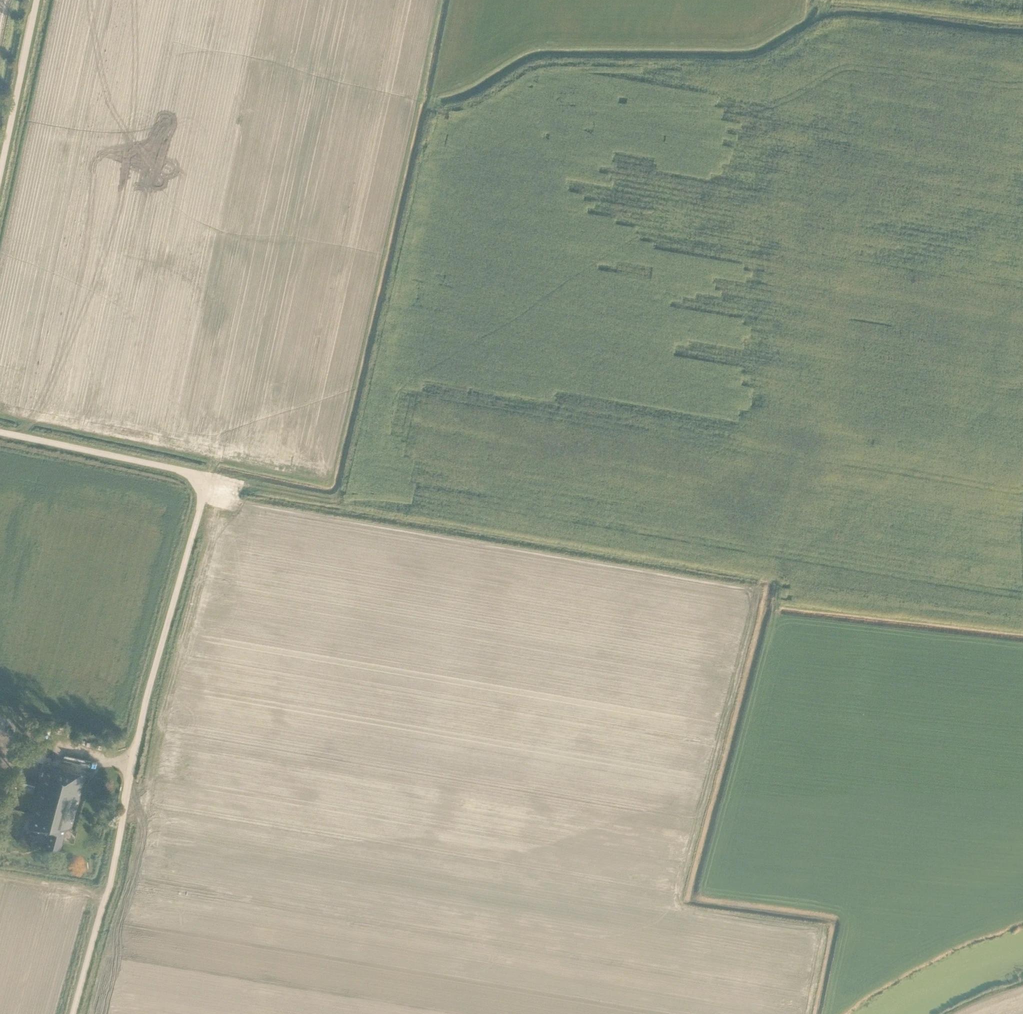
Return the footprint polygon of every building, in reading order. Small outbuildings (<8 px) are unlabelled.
[(45,762),(45,764),(47,764),(29,827),(50,832),(46,848),(59,851),(66,826),(71,827),(86,773),(45,762)] [(37,835),(31,833),(29,841),(35,843),(37,835)]
